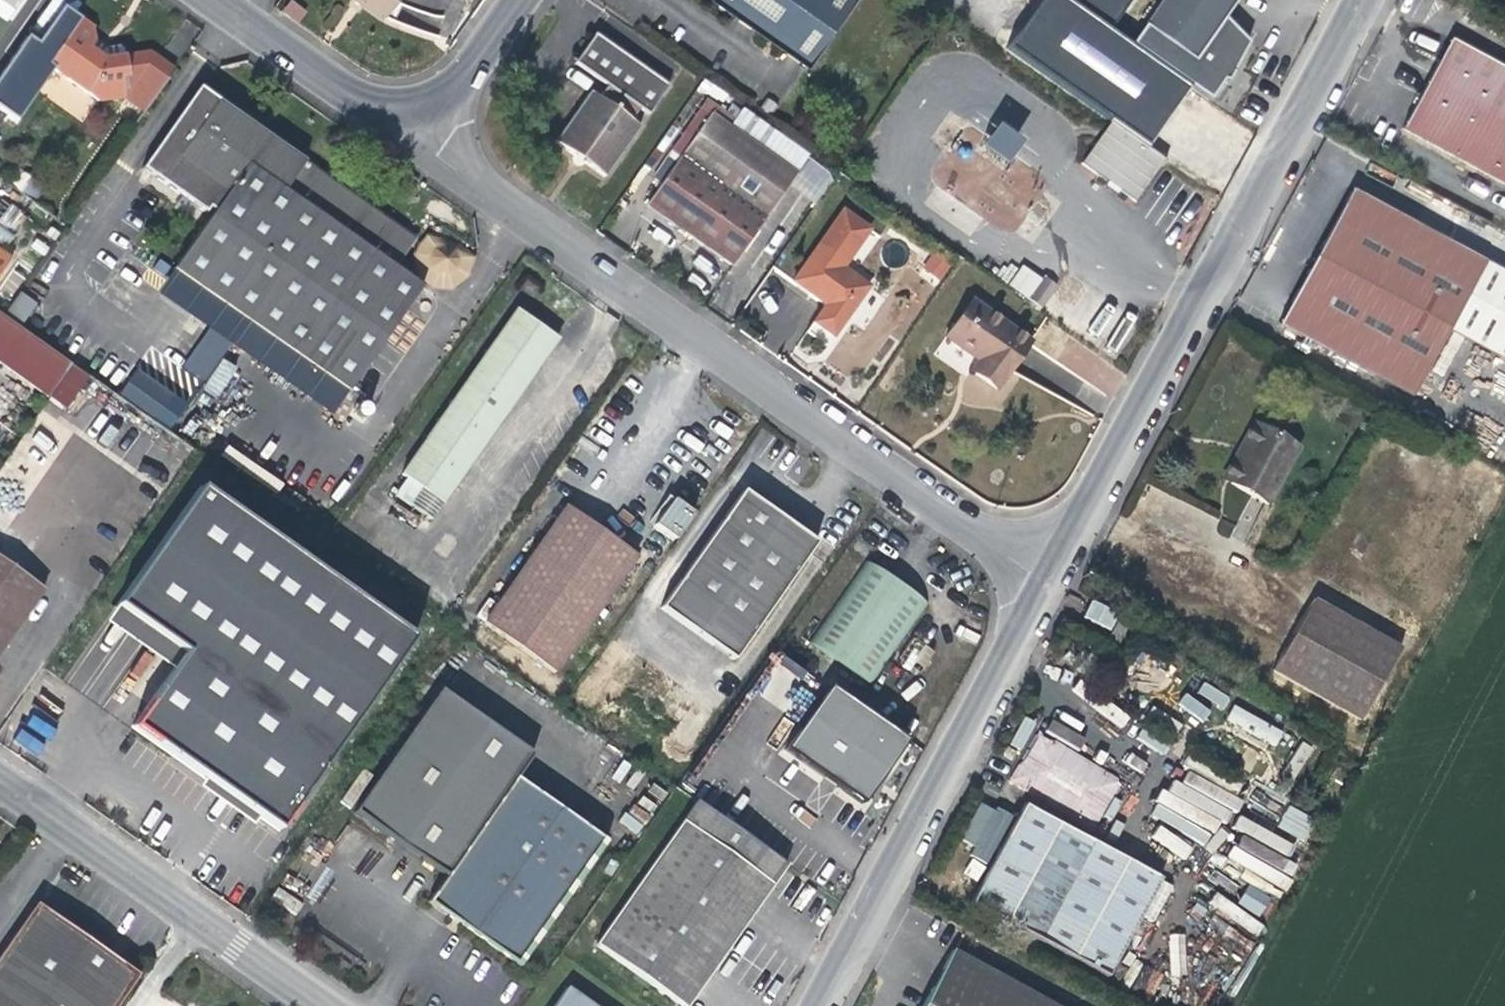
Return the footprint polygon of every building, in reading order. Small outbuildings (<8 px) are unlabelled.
[(12,22),(25,0),(0,0),(0,16),(12,22)] [(29,85),(36,77),(45,65),(96,101),(124,96),(121,83),(117,57),(103,59),(87,48),(93,40),(91,29),(70,14),(73,10),(73,5),(71,0),(50,0),(30,30),(39,36),(29,52),(25,50),(9,71),(29,85)] [(300,22),(308,10),(292,0),(289,0),(282,12),(300,22)] [(381,17),(393,0),(357,0),(381,17)] [(853,0),(711,0),(807,66),(853,0)] [(1222,22),(1238,0),(1161,0),(1130,45),(1209,101),(1228,74),(1250,42),(1222,22)] [(638,125),(630,119),(638,107),(646,114),(665,86),(594,34),(573,62),(606,85),(598,97),(589,91),(553,140),(586,165),(602,176),(638,125)] [(1504,188),(1504,72),(1447,41),(1399,131),(1504,188)] [(123,56),(117,57),(121,83),(126,80),(123,56)] [(415,239),(360,200),(335,183),(198,86),(140,168),(205,213),(209,207),(213,210),(170,269),(241,319),(346,393),(422,286),(394,267),(415,239)] [(794,174),(709,116),(646,207),(680,231),(730,267),(794,174)] [(1003,120),(986,143),(1010,161),(1027,138),(1003,120)] [(1164,161),(1110,123),(1081,164),(1135,202),(1164,161)] [(37,194),(41,180),(23,174),(18,188),(37,194)] [(1409,400),(1433,355),(1455,367),(1467,345),(1504,365),(1504,280),(1480,267),(1346,195),(1275,329),(1409,400)] [(4,251),(15,235),(0,224),(0,248),(4,251)] [(867,290),(814,252),(791,285),(824,310),(812,325),(832,338),(867,290)] [(922,267),(939,280),(951,265),(933,252),(922,267)] [(8,260),(0,254),(0,272),(8,260)] [(1042,280),(1027,302),(1041,312),(1056,289),(1042,280)] [(20,290),(7,311),(24,322),(38,302),(20,290)] [(969,305),(957,323),(965,329),(973,327),(982,314),(969,305)] [(460,471),(555,341),(535,327),(516,313),(420,442),(396,475),(416,489),(436,504),(460,471)] [(1028,346),(982,314),(973,327),(965,329),(957,323),(944,341),(977,364),(969,375),(994,392),(1028,346)] [(48,399),(72,366),(0,315),(0,366),(48,399)] [(346,393),(241,319),(224,343),(329,417),(346,393)] [(223,395),(235,364),(218,358),(207,389),(223,395)] [(173,398),(136,372),(118,398),(155,424),(173,398)] [(1250,428),(1238,451),(1245,454),(1227,487),(1249,499),(1264,507),(1294,452),(1250,428)] [(1220,484),(1227,487),(1245,454),(1238,451),(1220,484)] [(277,830),(411,637),(195,487),(113,606),(181,653),(169,670),(129,727),(203,778),(257,816),(277,830)] [(424,520),(436,504),(416,489),(404,506),(424,520)] [(731,660),(813,544),(771,514),(739,491),(658,608),(731,660)] [(678,542),(698,510),(675,495),(655,527),(678,542)] [(551,671),(633,555),(596,529),(564,506),(481,622),(551,671)] [(868,686),(926,604),(890,579),(863,561),(806,642),(868,686)] [(41,593),(0,564),(0,653),(41,593)] [(1084,617),(1110,629),(1118,611),(1092,599),(1084,617)] [(1270,674),(1358,724),(1397,654),(1309,605),(1270,674)] [(181,653),(113,606),(101,623),(169,670),(181,653)] [(1141,652),(1126,677),(1154,693),(1168,668),(1141,652)] [(1080,679),(1071,690),(1121,728),(1130,718),(1080,679)] [(1203,682),(1196,694),(1223,709),(1229,697),(1203,682)] [(867,803),(912,736),(833,684),(788,751),(867,803)] [(584,828),(514,778),(529,755),(437,691),(352,812),(445,877),(427,902),(460,926),(518,968),(549,924),(605,843),(584,828)] [(1183,694),(1177,708),(1204,721),(1211,707),(1183,694)] [(1225,724),(1278,743),(1284,727),(1231,708),(1225,724)] [(1026,718),(1011,743),(1019,748),(1035,723),(1026,718)] [(1136,740),(1165,754),(1173,736),(1145,722),(1136,740)] [(1036,733),(1012,780),(1099,824),(1123,777),(1036,733)] [(257,816),(203,778),(197,787),(250,825),(257,816)] [(620,817),(631,832),(656,813),(645,798),(620,817)] [(679,826),(592,947),(676,1005),(687,1005),(734,938),(768,889),(786,865),(696,802),(679,826)] [(1105,975),(1158,879),(1023,805),(997,853),(970,902),(1105,975)] [(965,875),(980,880),(986,863),(971,858),(965,875)] [(37,903),(0,957),(0,1005),(116,1005),(138,974),(90,940),(37,903)] [(951,949),(920,1005),(1054,1005),(951,949)] [(565,987),(552,1005),(592,1005),(565,987)]
